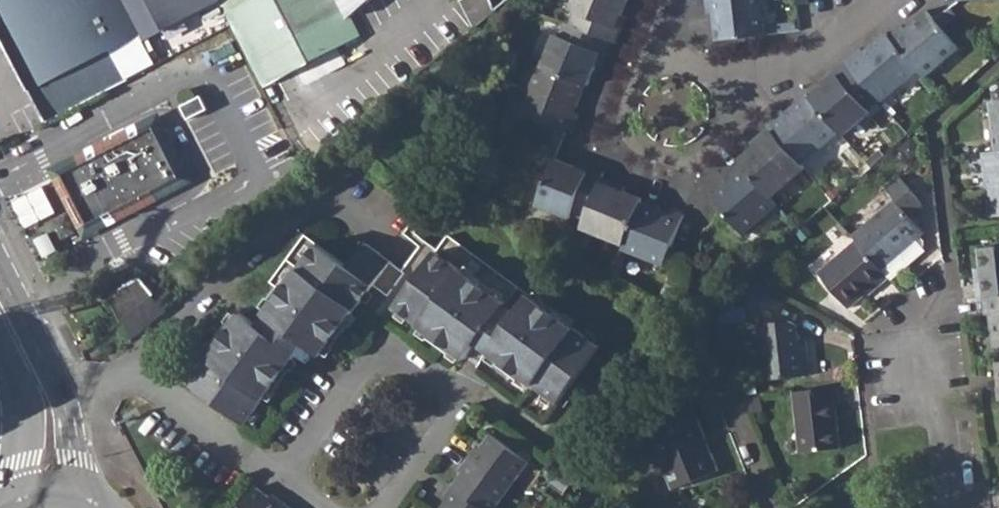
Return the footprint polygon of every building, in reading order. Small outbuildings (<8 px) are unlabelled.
[(121,0),(0,0),(0,30),(46,121),(128,79),(114,50),(140,37),(121,0)] [(140,37),(144,44),(187,21),(222,1),(221,0),(121,0),(140,37)] [(222,1),(227,12),(249,0),(221,0),(222,1)] [(267,82),(360,33),(351,16),(343,0),(249,0),(227,12),(235,25),(267,82)] [(351,16),(372,0),(343,0),(351,16)] [(474,29),(495,11),(489,0),(460,0),(474,29)] [(615,42),(626,18),(621,16),(628,0),(573,0),(570,6),(574,8),(569,22),(611,40),(615,42)] [(713,40),(763,34),(760,0),(704,0),(705,11),(710,11),(713,40)] [(953,11),(998,8),(998,0),(952,0),(953,11)] [(198,43),(233,25),(235,25),(227,12),(222,1),(187,21),(198,43)] [(585,83),(587,84),(595,65),(599,66),(611,40),(569,22),(564,20),(559,34),(553,32),(539,63),(585,83)] [(912,80),(919,88),(953,61),(920,22),(898,38),(896,36),(884,45),(912,80)] [(870,108),(874,113),(912,80),(884,45),(881,42),(858,61),(854,57),(838,70),(870,108)] [(516,108),(567,130),(576,111),(572,110),(585,83),(539,63),(537,62),(516,108)] [(833,141),(837,144),(862,123),(859,118),(870,108),(838,70),(819,87),(822,91),(804,106),(833,141)] [(188,120),(208,110),(202,96),(182,106),(188,120)] [(764,134),(795,171),(833,141),(804,106),(801,102),(778,122),(774,119),(761,130),(764,134)] [(994,159),(998,158),(998,108),(988,110),(994,159)] [(87,234),(172,189),(170,185),(186,177),(162,129),(146,137),(143,133),(59,177),(60,179),(73,206),(87,234)] [(738,171),(766,205),(800,177),(795,171),(764,134),(746,150),(749,155),(734,167),(738,171)] [(568,214),(581,220),(600,179),(602,173),(577,162),(575,168),(554,158),(534,204),(566,219),(568,214)] [(988,224),(998,223),(998,158),(994,159),(980,161),(988,224)] [(706,203),(738,243),(772,213),(766,205),(738,171),(725,181),(728,185),(706,203)] [(27,230),(73,206),(60,179),(13,204),(27,230)] [(578,229),(619,247),(636,206),(639,201),(620,193),(623,189),(600,179),(581,220),(578,229)] [(855,246),(881,276),(887,284),(923,254),(923,247),(919,243),(924,239),(911,224),(922,214),(919,211),(922,209),(898,181),(885,192),(896,206),(852,243),(855,246)] [(618,251),(658,270),(665,256),(680,220),(666,213),(663,219),(636,206),(619,247),(618,251)] [(188,384),(244,425),(296,355),(306,364),(315,352),(321,357),(391,261),(367,243),(348,266),(301,230),(265,279),(281,291),(257,325),(240,312),(188,384)] [(487,355),(555,407),(596,353),(446,238),(393,309),(464,362),(468,356),(479,365),(487,355)] [(816,279),(846,315),(873,292),(875,295),(887,284),(881,276),(855,246),(816,279)] [(979,275),(981,290),(976,290),(978,306),(983,305),(998,303),(998,254),(977,257),(979,275)] [(128,284),(122,288),(124,294),(113,300),(124,320),(156,294),(159,292),(144,274),(128,282),(128,284)] [(156,294),(124,320),(137,335),(168,309),(156,294)] [(998,352),(998,303),(983,305),(985,322),(990,321),(994,353),(998,352)] [(766,386),(806,382),(802,345),(800,346),(800,341),(794,341),(793,330),(790,326),(757,329),(760,366),(764,366),(766,386)] [(791,399),(798,461),(838,457),(833,413),(839,413),(837,394),(791,399)] [(649,442),(670,494),(717,475),(686,400),(668,407),(672,416),(657,422),(663,437),(649,442)] [(530,465),(492,437),(480,452),(478,449),(460,472),(463,474),(443,501),(446,504),(443,507),(497,507),(530,465)] [(273,494),(269,498),(255,487),(239,507),(291,507),(273,494)]
